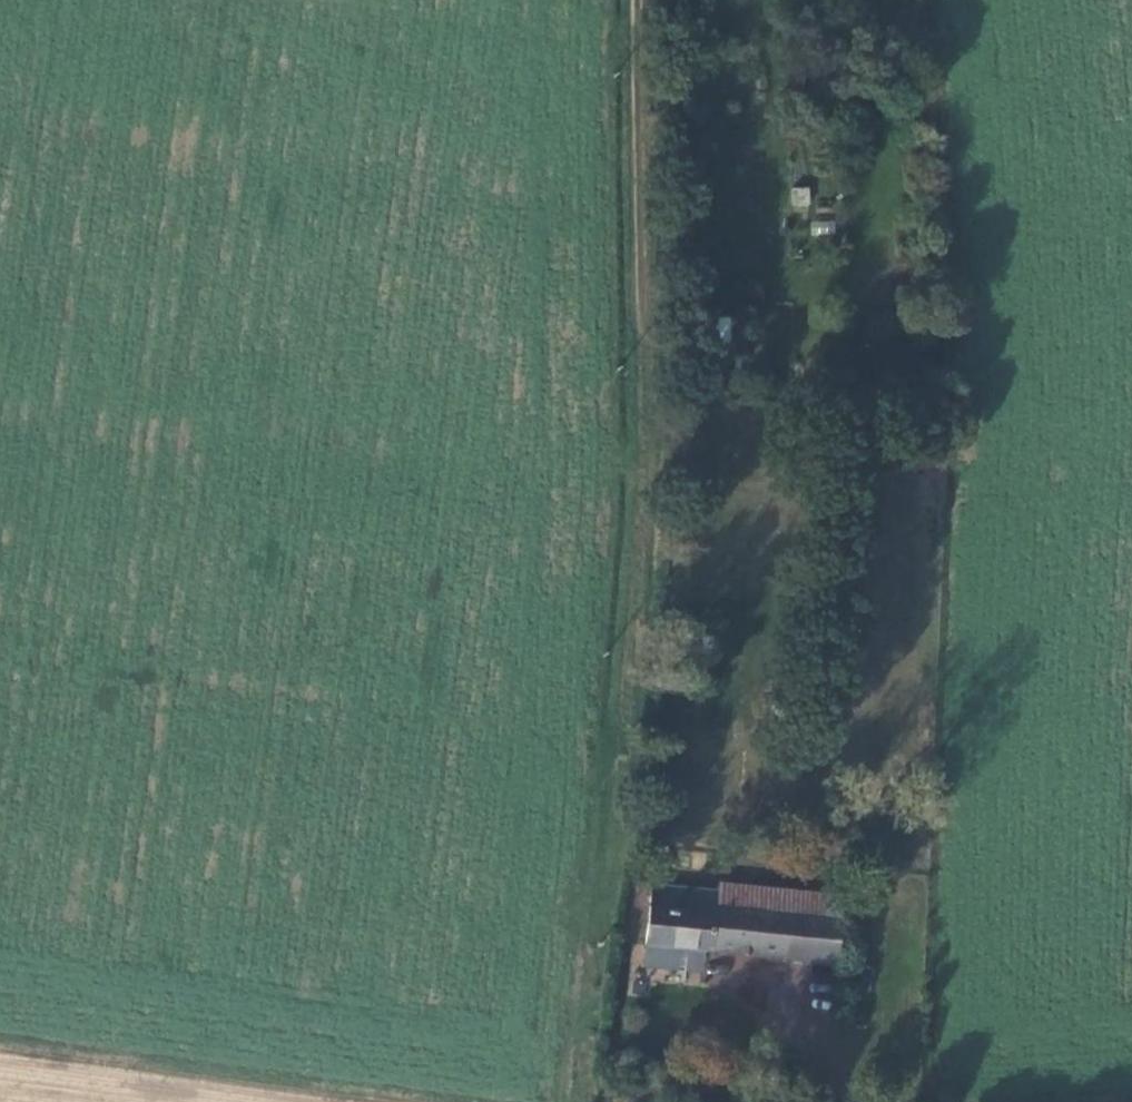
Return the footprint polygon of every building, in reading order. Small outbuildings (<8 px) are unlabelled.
[(792,207),(810,205),(808,186),(791,188),(792,207)] [(722,887),(721,899),(720,912),(776,918),(779,893),(722,887)] [(839,965),(844,926),(776,918),(720,912),(721,899),(656,892),(652,946),(839,965)] [(776,918),(844,926),(846,901),(779,893),(776,918)]
